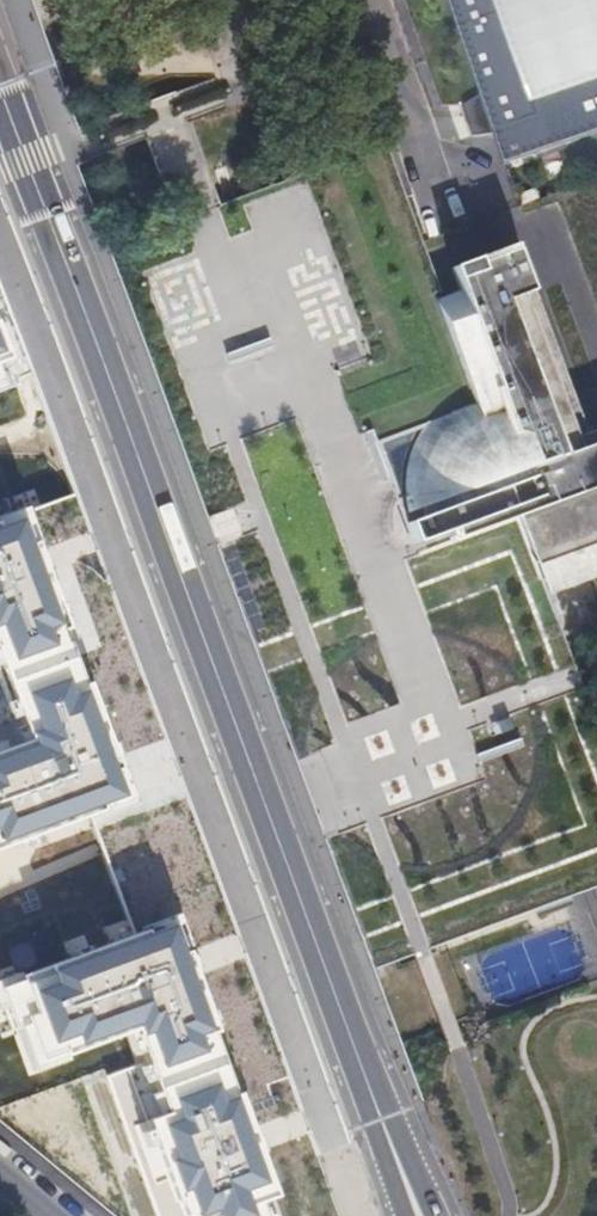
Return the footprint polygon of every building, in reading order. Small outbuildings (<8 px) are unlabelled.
[(498,163),(596,128),(596,0),(440,0),(498,163)] [(102,246),(366,966),(419,947),(590,883),(596,881),(596,747),(538,591),(506,506),(500,488),(480,496),(449,413),(469,406),(428,302),(372,149),(102,246)] [(428,302),(469,406),(449,413),(480,496),(500,488),(506,506),(538,591),(596,572),(596,429),(578,436),(509,252),(472,266),(470,260),(445,270),(453,292),(428,302)] [(22,376),(0,314),(0,384),(22,376)] [(0,516),(0,639),(36,739),(0,752),(0,853),(142,802),(34,504),(0,516)]
